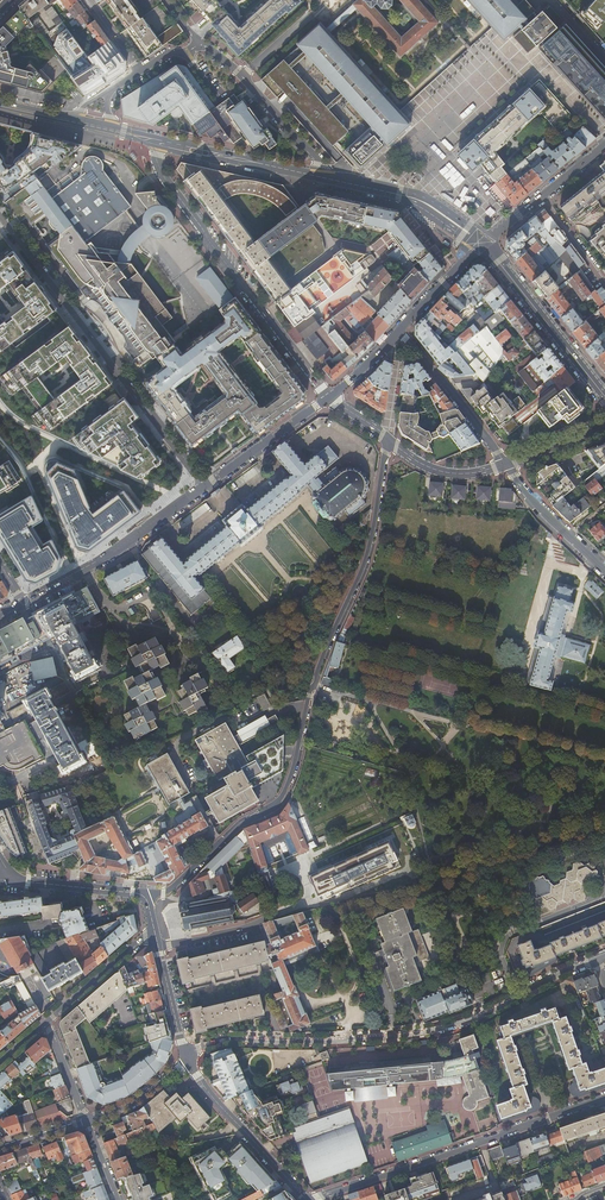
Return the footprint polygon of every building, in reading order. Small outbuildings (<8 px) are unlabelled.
[(50,5),(47,0),(46,0),(25,0),(18,5),(20,7),(33,25),(41,35),(48,31),(38,18),(36,20),(32,15),(42,7),(56,26),(62,22),(50,5)] [(77,2),(76,0),(60,0),(67,10),(77,2)] [(141,19),(136,12),(137,12),(128,0),(109,0),(111,2),(110,3),(123,21),(125,20),(129,27),(141,19)] [(190,0),(204,15),(228,42),(227,43),(237,53),(241,50),(243,52),(252,44),(251,43),(286,11),(288,13),(297,5),(295,3),(298,0),(269,0),(258,10),(259,11),(254,15),(253,15),(239,28),(235,23),(236,22),(232,17),(230,18),(228,16),(230,15),(220,4),(217,0),(190,0)] [(373,7),(370,10),(360,0),(359,0),(354,5),(358,10),(400,57),(439,23),(418,0),(400,0),(420,22),(401,38),(373,7)] [(373,7),(377,3),(381,7),(380,8),(381,9),(382,8),(388,8),(388,9),(389,9),(388,8),(391,5),(392,6),(393,6),(392,5),(392,0),(360,0),(370,10),(373,7)] [(510,0),(467,0),(492,28),(504,40),(519,26),(535,10),(526,0),(523,0),(516,7),(510,0)] [(582,14),(586,18),(585,20),(595,29),(600,23),(601,25),(604,20),(604,0),(595,0),(582,14)] [(74,19),(84,12),(81,7),(77,2),(67,10),(74,19)] [(358,10),(354,5),(327,28),(331,33),(358,10)] [(66,70),(55,54),(38,71),(30,63),(26,67),(26,69),(12,66),(10,63),(11,62),(8,50),(7,50),(6,45),(28,24),(30,27),(33,25),(20,7),(0,27),(0,82),(11,85),(42,93),(66,70)] [(542,11),(522,29),(513,37),(528,54),(557,27),(542,11)] [(74,19),(72,21),(73,22),(76,20),(83,29),(87,26),(92,22),(89,18),(84,12),(74,19)] [(182,30),(176,22),(157,36),(142,17),(141,19),(129,27),(126,29),(147,57),(182,30)] [(92,22),(87,26),(93,34),(92,35),(94,38),(95,37),(102,46),(110,41),(102,30),(95,21),(92,22)] [(327,28),(321,21),(297,43),(307,55),(311,59),(344,96),(348,100),(371,124),(389,144),(411,123),(400,111),(331,33),(327,28)] [(541,42),(543,44),(539,48),(558,70),(590,105),(604,121),(604,67),(566,24),(559,30),(557,27),(541,42)] [(84,52),(67,30),(60,35),(61,43),(55,48),(68,64),(84,52)] [(108,61),(118,53),(114,46),(110,41),(102,46),(99,48),(88,56),(94,64),(95,66),(96,68),(97,68),(108,61)] [(97,68),(107,82),(117,76),(127,70),(128,65),(118,53),(108,61),(97,68)] [(311,59),(307,55),(292,68),(296,72),(311,59)] [(284,59),(267,74),(336,149),(353,135),(333,114),(330,109),(296,72),(292,68),(284,59)] [(96,89),(100,87),(107,82),(97,68),(96,68),(95,66),(94,64),(83,71),(96,89)] [(176,65),(122,100),(124,114),(155,123),(179,106),(192,125),(216,107),(207,96),(186,67),(183,65),(179,65),(176,65)] [(96,89),(83,71),(72,78),(86,96),(90,93),(96,89)] [(560,124),(569,115),(541,84),(537,80),(503,111),(506,114),(522,98),(529,92),(559,123),(560,124)] [(556,127),(559,123),(529,92),(522,98),(535,113),(537,111),(553,130),(556,127)] [(234,94),(223,102),(227,107),(233,103),(234,104),(235,103),(239,100),(234,94)] [(348,100),(344,96),(330,109),(333,114),(348,100)] [(239,100),(235,103),(264,143),(265,142),(269,149),(277,143),(271,136),(272,135),(267,128),(266,128),(264,125),(262,125),(248,105),(246,102),(243,98),(239,100)] [(535,113),(522,98),(506,114),(519,127),(531,116),(532,117),(536,114),(535,113)] [(216,107),(192,125),(200,136),(211,139),(225,142),(229,138),(233,144),(238,140),(242,137),(249,146),(251,144),(254,148),(261,143),(262,144),(264,143),(235,103),(234,104),(233,103),(227,107),(223,102),(219,104),(216,107)] [(503,111),(464,146),(478,164),(494,183),(505,174),(499,167),(503,164),(492,151),(499,145),(500,147),(504,143),(503,141),(513,133),(514,134),(518,130),(517,129),(519,127),(506,114),(503,111)] [(565,129),(574,121),(569,115),(560,124),(565,129)] [(563,130),(565,129),(560,124),(559,123),(556,127),(561,132),(562,131),(562,130),(562,129),(563,130)] [(389,144),(371,124),(343,149),(361,169),(389,144)] [(583,148),(594,139),(581,127),(572,136),(583,148)] [(573,156),(583,148),(572,136),(570,139),(568,138),(571,135),(565,129),(563,130),(562,129),(562,130),(562,131),(561,132),(561,135),(564,138),(564,139),(564,140),(565,141),(566,143),(564,145),(573,156)] [(51,159),(56,165),(82,145),(36,133),(36,135),(35,138),(34,141),(33,144),(32,147),(31,149),(30,151),(10,166),(7,166),(0,156),(0,184),(2,188),(1,189),(2,189),(0,191),(0,196),(5,203),(11,199),(6,192),(18,183),(23,189),(28,186),(37,178),(33,172),(34,171),(35,171),(51,159)] [(544,155),(557,169),(573,156),(564,145),(561,143),(551,151),(549,150),(541,141),(535,145),(537,148),(543,154),(544,155)] [(459,152),(460,153),(458,155),(471,170),(478,164),(464,146),(463,147),(464,148),(459,152)] [(541,182),(557,169),(544,155),(542,156),(544,159),(539,163),(536,159),(543,154),(537,148),(523,159),(541,182)] [(52,198),(37,178),(28,186),(76,249),(87,240),(131,206),(103,170),(103,169),(104,167),(103,165),(103,163),(102,161),(100,159),(98,158),(96,157),(93,156),(92,156),(90,157),(88,158),(86,159),(84,160),(83,162),(83,164),(82,166),(82,168),(83,170),(83,172),(84,174),(52,198)] [(515,181),(526,194),(541,182),(523,159),(508,171),(515,181)] [(259,180),(181,162),(176,169),(272,297),(275,301),(290,289),(287,285),(285,282),(322,254),(323,253),(323,252),(324,251),(324,250),(323,245),(321,236),(311,223),(318,219),(307,203),(300,208),(282,185),(259,180)] [(457,189),(467,180),(451,162),(438,174),(442,179),(445,176),(457,189)] [(418,171),(416,173),(422,179),(424,177),(418,171)] [(587,193),(590,191),(596,200),(600,197),(601,197),(604,194),(604,173),(603,171),(583,187),(587,193)] [(112,179),(113,179),(116,184),(121,182),(116,172),(110,175),(112,179)] [(505,174),(494,183),(512,206),(526,194),(515,181),(512,183),(505,174)] [(11,199),(5,203),(20,223),(26,218),(31,225),(44,215),(44,214),(46,213),(47,215),(47,216),(49,219),(49,224),(53,230),(58,231),(60,234),(60,238),(48,247),(60,263),(61,262),(67,270),(66,271),(89,301),(90,301),(91,301),(92,301),(93,301),(94,301),(95,302),(97,303),(98,304),(99,305),(100,306),(101,307),(107,316),(115,327),(115,326),(121,335),(122,334),(123,336),(123,337),(124,338),(124,339),(125,340),(125,341),(126,342),(126,343),(126,344),(126,345),(126,346),(125,347),(124,348),(134,360),(146,351),(152,360),(158,355),(173,344),(175,342),(162,325),(172,317),(148,285),(157,285),(147,285),(131,263),(115,262),(108,253),(95,251),(87,240),(76,249),(28,186),(23,189),(11,199)] [(583,187),(559,206),(570,220),(574,218),(577,222),(593,210),(591,208),(598,203),(596,200),(590,191),(587,193),(583,187)] [(143,231),(144,231),(145,230),(146,229),(146,228),(147,230),(150,233),(153,234),(156,235),(159,235),(162,235),(165,234),(167,232),(170,230),(172,227),(173,225),(173,222),(173,218),(173,216),(171,212),(169,209),(167,207),(164,206),(156,196),(155,196),(154,191),(135,193),(148,209),(146,211),(144,214),(144,216),(143,220),(144,224),(144,226),(144,225),(143,225),(142,225),(141,225),(140,225),(139,226),(139,227),(138,229),(139,229),(139,230),(140,231),(141,231),(142,231),(143,231)] [(311,201),(307,203),(318,219),(323,214),(324,214),(328,195),(314,192),(313,196),(314,198),(311,201)] [(443,194),(442,195),(453,202),(454,200),(444,193),(443,194)] [(347,199),(328,195),(324,214),(325,214),(325,216),(342,220),(347,199)] [(353,201),(347,199),(342,220),(361,224),(366,204),(353,201)] [(479,207),(480,206),(476,202),(471,206),(472,208),(473,209),(474,211),(476,209),(479,207)] [(397,210),(366,204),(361,224),(363,225),(364,223),(373,225),(373,227),(378,228),(379,226),(386,228),(389,231),(395,238),(399,244),(397,245),(399,247),(414,266),(418,263),(419,261),(431,252),(426,246),(419,238),(412,229),(403,218),(397,210)] [(544,209),(535,216),(550,236),(561,245),(567,239),(550,216),(549,216),(544,209)] [(565,249),(561,245),(550,236),(535,216),(520,228),(527,238),(529,240),(528,241),(529,243),(532,246),(527,250),(542,267),(547,263),(550,266),(558,257),(566,250),(565,249)] [(602,225),(603,227),(595,233),(596,235),(590,240),(597,250),(599,249),(604,256),(604,223),(602,225)] [(506,248),(515,260),(527,250),(532,246),(529,243),(520,250),(519,248),(523,245),(524,244),(524,243),(524,242),(524,241),(524,240),(525,239),(527,238),(520,228),(506,239),(506,248)] [(567,239),(561,245),(565,249),(570,243),(567,239)] [(570,243),(565,249),(566,250),(578,267),(585,262),(570,243)] [(412,301),(430,281),(414,266),(399,247),(388,256),(391,260),(393,264),(395,267),(398,270),(401,273),(403,275),(405,277),(403,279),(400,283),(390,271),(388,273),(392,278),(401,288),(412,301)] [(290,289),(275,301),(279,306),(296,328),(298,326),(304,334),(302,336),(305,339),(314,332),(320,327),(312,316),(316,313),(313,309),(324,301),(322,298),(352,275),(353,277),(355,275),(349,267),(347,268),(342,262),(347,259),(351,265),(365,254),(343,249),(344,251),(342,252),(340,250),(333,256),(334,257),(290,290),(290,289)] [(527,250),(515,260),(532,281),(545,271),(542,267),(527,250)] [(573,276),(580,270),(578,267),(566,250),(558,257),(573,276)] [(431,252),(419,261),(424,268),(422,269),(418,266),(419,265),(418,263),(414,266),(430,281),(443,267),(435,258),(431,252)] [(22,259),(0,275),(0,300),(20,286),(35,308),(0,334),(0,360),(64,315),(52,299),(49,296),(47,293),(45,290),(43,287),(41,284),(22,259)] [(369,266),(364,259),(359,263),(362,267),(361,267),(362,268),(362,270),(363,272),(364,271),(365,271),(366,270),(366,269),(367,268),(369,266)] [(585,262),(578,267),(580,270),(582,272),(588,267),(585,262)] [(478,281),(486,271),(483,267),(479,266),(476,266),(456,285),(462,293),(470,287),(468,284),(473,280),(475,283),(478,281)] [(388,273),(384,267),(367,286),(370,290),(361,297),(367,303),(374,297),(392,278),(388,273)] [(590,294),(595,290),(582,272),(580,270),(573,276),(558,287),(545,298),(560,317),(574,306),(583,300),(587,296),(590,294)] [(488,295),(498,287),(486,271),(478,281),(475,283),(470,287),(462,293),(470,304),(472,307),(483,298),(484,298),(481,294),(479,296),(477,293),(478,293),(477,292),(481,289),(482,290),(483,289),(488,295)] [(545,271),(532,281),(545,298),(558,287),(545,271)] [(466,307),(470,304),(462,293),(456,285),(448,293),(465,308),(466,307)] [(595,291),(604,305),(604,291),(602,286),(595,291)] [(484,298),(483,298),(495,313),(510,301),(498,287),(488,295),(484,298)] [(390,325),(412,301),(401,288),(377,313),(390,325)] [(595,290),(590,294),(600,307),(598,308),(599,310),(604,305),(595,291),(595,290)] [(466,307),(465,308),(448,293),(443,297),(445,298),(441,302),(447,307),(448,309),(450,310),(449,311),(455,316),(455,315),(460,320),(470,312),(470,311),(466,307)] [(245,418),(243,419),(256,435),(265,429),(283,416),(293,409),(305,401),(306,391),(286,364),(284,364),(283,362),(284,361),(281,357),(279,358),(278,355),(278,354),(257,326),(255,326),(252,322),(253,320),(242,306),(241,307),(239,305),(240,303),(235,297),(219,309),(225,317),(228,317),(227,322),(225,323),(225,322),(221,325),(222,326),(216,330),(216,328),(204,337),(203,336),(193,343),(194,344),(186,351),(186,352),(183,355),(181,355),(181,353),(177,346),(175,347),(173,344),(158,355),(167,367),(165,368),(163,368),(147,380),(146,385),(167,413),(169,415),(170,417),(192,446),(230,418),(228,416),(233,413),(234,414),(239,410),(242,414),(240,415),(242,414),(245,418)] [(374,342),(390,325),(377,313),(367,303),(361,297),(346,308),(374,342)] [(444,310),(447,307),(441,302),(445,298),(443,297),(434,306),(428,313),(439,322),(441,320),(442,319),(443,318),(447,322),(449,322),(455,327),(461,321),(460,320),(455,315),(455,316),(449,311),(450,310),(448,309),(447,310),(448,311),(447,313),(444,310)] [(488,319),(483,323),(486,326),(489,331),(504,319),(503,317),(504,316),(511,325),(522,317),(510,301),(495,313),(488,319)] [(588,318),(590,320),(592,319),(593,320),(595,320),(599,316),(599,314),(601,312),(604,318),(604,305),(599,310),(588,318)] [(574,306),(560,317),(571,331),(584,322),(582,320),(584,318),(574,306)] [(359,358),(374,342),(346,308),(331,319),(335,323),(332,325),(346,343),(351,339),(352,340),(354,339),(340,322),(345,318),(355,331),(354,331),(359,336),(358,336),(359,337),(349,346),(359,358)] [(484,312),(479,316),(480,318),(483,323),(488,319),(484,312)] [(425,325),(430,330),(431,328),(431,327),(433,324),(436,327),(434,328),(434,329),(436,331),(433,333),(437,337),(445,327),(443,326),(439,322),(428,313),(422,320),(426,323),(425,325)] [(64,315),(0,360),(0,381),(77,331),(70,322),(64,315)] [(91,315),(90,315),(111,342),(110,339),(108,336),(107,334),(105,332),(103,329),(101,325),(98,322),(96,320),(94,318),(92,316),(91,315)] [(522,317),(511,325),(523,340),(534,332),(522,317)] [(463,344),(486,326),(483,323),(480,318),(468,328),(457,338),(463,344)] [(437,337),(433,333),(430,330),(425,325),(426,323),(422,320),(415,327),(415,329),(414,330),(415,330),(415,334),(414,334),(414,336),(415,336),(415,337),(440,366),(440,367),(454,353),(444,344),(441,346),(437,342),(440,340),(437,337)] [(584,322),(571,331),(585,348),(599,336),(586,320),(584,322)] [(353,363),(359,358),(349,346),(346,343),(332,325),(329,321),(322,326),(342,352),(332,360),(330,357),(325,360),(325,362),(326,365),(323,368),(333,380),(353,363)] [(446,323),(443,326),(445,327),(450,332),(454,328),(448,323),(446,323)] [(489,331),(486,326),(463,344),(456,352),(475,374),(483,383),(498,361),(502,354),(504,352),(501,347),(494,338),(489,331)] [(511,337),(505,330),(494,338),(501,347),(502,346),(501,345),(511,337)] [(0,381),(0,394),(28,423),(52,435),(119,387),(96,355),(93,351),(90,348),(88,345),(85,341),(83,338),(79,333),(77,331),(0,381)] [(585,348),(593,359),(604,348),(604,331),(599,336),(585,348)] [(317,359),(328,350),(314,332),(305,339),(302,341),(317,359)] [(523,340),(514,347),(518,352),(523,348),(525,351),(529,348),(534,354),(530,359),(528,358),(519,366),(522,369),(519,371),(520,372),(523,370),(529,365),(548,350),(534,332),(523,340)] [(506,354),(504,352),(502,354),(509,362),(519,354),(514,348),(506,354)] [(593,359),(604,372),(604,348),(593,359)] [(562,368),(548,350),(529,365),(544,383),(562,368)] [(448,376),(452,378),(472,375),(475,374),(456,352),(454,353),(440,367),(440,366),(437,369),(445,376),(448,377),(448,376)] [(392,366),(385,362),(373,375),(368,380),(373,386),(384,392),(388,393),(392,366)] [(419,364),(408,367),(411,376),(411,377),(413,377),(413,375),(414,375),(415,380),(414,380),(413,378),(412,379),(412,381),(413,384),(420,382),(422,384),(426,380),(427,382),(431,379),(419,364)] [(408,367),(404,368),(400,395),(403,395),(414,396),(415,390),(417,390),(419,390),(421,394),(416,395),(416,396),(416,398),(417,398),(429,396),(429,394),(429,393),(425,390),(422,384),(420,382),(413,384),(412,381),(409,382),(408,381),(409,376),(411,376),(408,367)] [(574,383),(562,368),(544,383),(538,388),(533,393),(537,398),(526,407),(512,418),(513,419),(519,427),(538,412),(574,383)] [(520,372),(518,374),(533,393),(538,388),(523,370),(520,372)] [(368,380),(365,382),(354,392),(354,394),(354,396),(381,413),(385,411),(388,393),(384,392),(373,386),(368,380)] [(574,383),(538,412),(550,428),(561,420),(562,421),(566,418),(569,422),(573,418),(577,424),(588,419),(592,405),(574,383)] [(429,394),(429,396),(434,404),(438,402),(443,413),(456,410),(435,384),(430,388),(433,391),(429,394)] [(124,394),(119,387),(52,435),(72,446),(132,405),(124,394)] [(492,417),(508,404),(507,401),(508,400),(503,394),(493,401),(491,398),(489,399),(488,396),(489,395),(484,388),(476,394),(471,401),(469,403),(470,404),(473,402),(476,404),(477,403),(480,407),(478,408),(483,414),(486,412),(489,415),(490,414),(492,417)] [(471,401),(476,394),(475,395),(472,391),(465,392),(464,392),(463,392),(463,393),(463,394),(463,395),(469,403),(471,401)] [(414,396),(403,395),(401,413),(414,415),(416,414),(417,414),(416,410),(415,410),(417,398),(416,398),(416,396),(414,396)] [(511,407),(508,404),(492,417),(495,420),(493,421),(499,429),(501,427),(513,419),(512,418),(526,407),(519,397),(513,401),(516,404),(511,407)] [(434,404),(424,410),(428,418),(439,415),(434,404)] [(131,478),(166,497),(180,484),(181,471),(132,405),(72,446),(131,478)] [(418,421),(411,423),(414,443),(420,446),(428,443),(442,436),(443,439),(449,435),(466,424),(456,410),(443,413),(439,415),(443,426),(440,426),(439,429),(437,431),(428,435),(427,434),(420,428),(417,431),(416,430),(417,428),(417,427),(416,427),(416,425),(417,425),(418,421)] [(414,415),(401,413),(399,422),(410,423),(411,423),(418,421),(418,418),(416,414),(414,415)] [(519,427),(513,419),(501,427),(502,427),(503,426),(509,435),(520,427),(519,427)] [(410,423),(399,422),(398,427),(402,435),(414,443),(411,423),(410,423)] [(466,424),(449,435),(461,452),(480,444),(466,424)] [(30,479),(0,442),(0,499),(30,479)] [(315,494),(325,486),(318,477),(320,475),(328,469),(328,468),(339,459),(328,447),(317,456),(317,455),(305,465),(303,463),(303,462),(302,461),(302,462),(299,459),(300,458),(299,457),(298,458),(296,455),(297,455),(296,454),(295,454),(293,451),(294,451),(293,450),(292,451),(290,448),(290,447),(290,446),(289,447),(286,444),(287,443),(286,443),(285,442),(272,453),(273,454),(272,455),(273,455),(274,455),(276,458),(276,459),(277,459),(279,462),(280,463),(280,462),(282,465),(282,466),(283,467),(283,466),(286,469),(285,469),(286,470),(289,473),(288,473),(289,474),(290,474),(292,476),(288,479),(287,478),(286,479),(286,478),(285,479),(285,480),(283,482),(282,482),(281,483),(279,485),(278,485),(277,486),(278,486),(275,488),(273,489),(274,489),(271,491),(270,492),(268,494),(267,494),(266,495),(264,497),(263,497),(262,498),(263,498),(260,500),(258,501),(259,501),(256,503),(255,504),(255,505),(253,507),(252,506),(251,507),(251,508),(249,509),(247,510),(248,510),(247,511),(247,510),(246,510),(244,507),(243,505),(242,506),(242,505),(242,506),(241,505),(241,506),(238,508),(238,509),(226,518),(223,520),(223,521),(223,522),(222,522),(223,524),(224,523),(226,526),(226,527),(227,528),(226,528),(225,528),(225,529),(222,531),(221,532),(219,534),(218,534),(217,535),(215,537),(214,537),(213,538),(214,538),(211,540),(209,541),(210,541),(207,543),(206,544),(204,546),(203,546),(202,547),(203,547),(200,549),(199,549),(198,550),(199,550),(196,552),(195,553),(193,555),(192,555),(191,556),(192,556),(189,559),(188,558),(187,559),(188,560),(187,560),(187,561),(184,564),(162,538),(154,545),(149,549),(142,555),(191,615),(211,599),(204,590),(205,590),(195,578),(198,574),(199,576),(200,575),(201,576),(202,575),(201,574),(204,572),(205,572),(206,572),(205,571),(208,569),(209,568),(212,566),(213,566),(213,565),(215,563),(216,563),(217,562),(216,562),(219,560),(221,559),(220,559),(223,557),(225,556),(224,556),(227,554),(228,553),(230,551),(231,551),(232,550),(231,550),(234,548),(235,548),(236,547),(235,547),(238,544),(238,545),(239,545),(240,546),(242,545),(242,544),(260,529),(261,529),(263,528),(261,526),(262,526),(262,525),(264,523),(265,524),(266,523),(265,522),(268,520),(268,521),(269,520),(269,519),(272,517),(273,516),(275,514),(276,515),(277,514),(276,513),(279,511),(281,511),(280,510),(283,508),(284,508),(284,507),(286,505),(287,505),(288,504),(290,502),(291,502),(292,501),(291,501),(294,499),(296,498),(295,498),(297,496),(298,496),(299,495),(300,494),(299,492),(307,486),(315,494)] [(428,443),(420,446),(427,451),(433,454),(428,443)] [(604,464),(604,445),(585,452),(599,469),(596,470),(597,471),(604,464)] [(93,542),(153,506),(60,454),(42,471),(77,541),(93,542)] [(597,471),(595,472),(599,476),(604,471),(604,464),(597,471)] [(252,466),(244,471),(247,476),(244,478),(248,485),(262,476),(257,468),(254,470),(252,466)] [(327,484),(325,486),(315,494),(314,495),(315,497),(314,497),(313,498),(313,499),(313,500),(313,501),(314,502),(313,502),(315,504),(314,505),(314,506),(316,508),(318,509),(319,509),(319,510),(319,511),(320,512),(321,512),(322,513),(322,515),(324,518),(325,518),(326,518),(327,520),(328,519),(328,520),(329,520),(329,521),(330,521),(331,521),(332,521),(332,520),(333,520),(333,519),(335,521),(336,520),(335,519),(339,515),(340,517),(341,516),(340,514),(344,511),(345,512),(349,516),(349,517),(350,518),(351,517),(351,516),(354,513),(355,514),(356,512),(359,509),(360,510),(361,508),(365,505),(366,504),(365,503),(362,499),(363,499),(364,499),(365,499),(366,498),(366,497),(366,496),(366,495),(366,494),(365,494),(366,494),(366,493),(366,492),(367,492),(368,492),(369,491),(370,490),(369,490),(369,489),(369,488),(369,487),(368,487),(367,487),(367,486),(367,485),(368,485),(368,484),(369,484),(369,483),(369,482),(369,481),(368,480),(367,479),(366,479),(365,479),(365,478),(365,477),(366,477),(366,476),(366,475),(365,474),(364,473),(363,473),(362,473),(361,473),(360,473),(360,472),(360,471),(360,470),(359,470),(359,469),(358,469),(357,469),(356,469),(355,469),(355,470),(354,470),(353,470),(353,469),(352,469),(352,468),(351,468),(351,467),(349,467),(349,468),(348,468),(348,469),(347,469),(347,470),(346,470),(345,470),(344,469),(343,469),(342,469),(341,470),(340,470),(340,471),(340,472),(340,473),(337,469),(336,468),(335,469),(331,472),(330,473),(326,476),(324,477),(325,477),(324,478),(323,478),(323,479),(324,479),(327,484)] [(561,499),(573,489),(556,468),(552,472),(549,468),(541,470),(535,475),(535,486),(552,472),(558,479),(560,477),(564,482),(560,485),(558,483),(552,483),(549,486),(554,493),(549,497),(550,499),(546,501),(551,507),(561,499)] [(589,477),(584,481),(587,485),(583,488),(591,498),(600,490),(589,477)] [(30,479),(0,499),(0,518),(40,492),(36,487),(30,479)] [(443,483),(430,482),(428,496),(442,497),(443,483)] [(466,486),(452,486),(451,499),(464,500),(466,486)] [(583,493),(577,486),(573,489),(579,496),(583,493)] [(491,487),(476,487),(476,500),(490,501),(491,487)] [(511,489),(500,488),(498,508),(515,510),(516,496),(511,489)] [(40,492),(0,518),(0,524),(33,574),(39,575),(45,576),(65,564),(67,552),(54,513),(40,492)] [(588,508),(580,497),(568,507),(561,499),(551,507),(550,508),(568,524),(588,508)] [(369,520),(370,520),(372,510),(371,510),(371,509),(363,515),(362,520),(361,523),(365,526),(367,522),(369,520)] [(604,536),(604,529),(600,523),(590,531),(598,542),(604,536)] [(349,530),(343,524),(337,530),(342,536),(344,535),(346,537),(350,534),(347,532),(349,530)] [(124,583),(128,588),(148,578),(138,560),(123,568),(118,571),(104,579),(111,592),(124,583)] [(586,584),(585,588),(597,600),(600,597),(604,592),(591,579),(586,584)] [(0,583),(0,593),(4,599),(7,598),(8,596),(8,593),(1,582),(0,583)] [(113,597),(128,588),(124,583),(111,592),(113,597)] [(573,588),(558,584),(555,596),(553,595),(543,632),(536,630),(532,646),(538,648),(528,684),(551,690),(554,679),(547,677),(553,656),(586,665),(591,644),(560,635),(567,610),(572,611),(575,600),(570,599),(573,588)] [(52,638),(56,636),(75,672),(72,673),(76,680),(99,668),(95,661),(92,663),(73,627),(92,617),(100,613),(87,588),(79,592),(66,599),(42,612),(40,614),(37,615),(12,628),(0,635),(0,665),(52,638)] [(244,648),(237,637),(213,653),(226,673),(235,667),(229,658),(244,648)] [(144,675),(149,672),(159,667),(161,669),(170,664),(165,655),(166,654),(163,649),(161,650),(159,647),(158,648),(154,639),(143,645),(144,646),(141,648),(139,649),(137,646),(129,651),(133,659),(131,660),(135,665),(136,664),(138,667),(140,666),(144,675)] [(149,672),(144,675),(135,680),(134,679),(125,684),(129,691),(128,692),(131,698),(133,696),(135,699),(136,699),(140,707),(146,704),(151,701),(151,700),(153,698),(155,697),(157,700),(165,695),(161,687),(162,687),(159,681),(157,682),(156,679),(154,680),(149,672)] [(202,680),(198,674),(190,679),(191,681),(183,685),(184,689),(178,692),(183,701),(181,702),(183,705),(181,705),(184,711),(186,711),(189,716),(197,712),(197,713),(207,707),(199,693),(208,688),(204,679),(202,680)] [(327,677),(323,676),(321,684),(332,688),(334,681),(335,680),(327,677)] [(71,692),(65,682),(8,712),(14,723),(31,713),(29,710),(32,709),(38,720),(63,766),(60,768),(64,775),(86,762),(82,755),(80,756),(56,713),(59,711),(58,708),(55,710),(49,699),(51,698),(53,702),(71,692)] [(258,697),(264,710),(272,707),(266,694),(258,697)] [(147,706),(146,704),(140,707),(135,710),(135,712),(131,714),(130,713),(124,715),(128,723),(125,725),(129,732),(130,732),(135,739),(140,736),(141,737),(158,728),(154,721),(156,719),(154,715),(152,712),(150,713),(147,706)] [(284,752),(284,736),(245,758),(239,747),(279,724),(275,717),(234,739),(226,723),(196,740),(206,758),(203,760),(207,768),(211,766),(219,781),(224,779),(228,786),(229,787),(207,800),(220,823),(258,801),(253,792),(254,791),(256,790),(261,787),(260,785),(267,780),(284,772),(284,752)] [(3,766),(4,767),(6,769),(8,770),(10,770),(12,771),(12,770),(23,765),(25,768),(44,758),(30,732),(29,732),(14,740),(11,734),(8,735),(5,731),(0,721),(0,767),(3,766)] [(25,721),(5,731),(8,735),(11,734),(14,740),(29,732),(30,732),(25,721)] [(178,799),(180,798),(187,795),(178,780),(165,755),(163,756),(147,764),(159,786),(161,790),(168,804),(169,803),(172,809),(180,805),(180,804),(178,799)] [(370,761),(369,764),(399,772),(399,770),(370,761)] [(75,787),(75,786),(74,781),(69,783),(71,790),(77,805),(82,803),(75,787)] [(40,794),(40,792),(35,793),(36,796),(41,809),(62,801),(57,788),(40,794)] [(77,863),(82,858),(83,857),(80,852),(79,848),(74,836),(87,830),(79,812),(71,790),(62,794),(69,815),(75,831),(73,830),(71,831),(70,833),(71,834),(72,836),(64,839),(52,843),(45,826),(47,825),(47,824),(36,829),(49,863),(50,864),(54,862),(58,860),(72,854),(77,863)] [(36,797),(25,801),(36,829),(47,824),(40,808),(36,797)] [(161,852),(171,870),(154,879),(156,882),(169,883),(170,882),(185,868),(173,845),(200,830),(200,831),(213,824),(198,798),(193,801),(200,814),(193,818),(193,819),(178,827),(175,829),(164,835),(164,836),(162,837),(163,838),(157,842),(157,843),(156,844),(155,843),(150,845),(146,848),(144,844),(139,847),(142,851),(140,852),(140,851),(134,854),(132,850),(132,849),(128,842),(127,842),(125,837),(124,837),(114,816),(105,821),(104,819),(98,823),(96,819),(90,822),(92,827),(87,830),(74,836),(79,848),(80,852),(83,857),(82,858),(85,864),(79,869),(80,870),(79,871),(105,876),(106,870),(130,874),(126,862),(130,860),(131,861),(135,858),(139,869),(148,864),(146,861),(148,861),(152,859),(157,856),(162,854),(161,852)] [(175,829),(178,827),(176,823),(177,816),(181,814),(183,804),(183,803),(180,798),(178,799),(180,804),(180,805),(178,811),(174,814),(172,824),(175,829)] [(9,808),(11,808),(8,800),(0,803),(0,812),(9,808)] [(258,872),(267,867),(260,844),(270,839),(277,836),(285,832),(288,831),(289,834),(290,834),(298,854),(299,855),(308,851),(310,851),(307,844),(306,845),(296,821),(296,820),(292,809),(291,809),(288,804),(280,816),(257,825),(257,824),(244,830),(254,860),(258,872)] [(9,850),(24,843),(19,832),(13,818),(10,810),(9,808),(0,812),(0,838),(2,841),(5,845),(9,850)] [(10,810),(13,818),(19,816),(15,808),(10,810)] [(414,823),(415,823),(412,815),(404,818),(408,826),(409,826),(410,827),(411,827),(412,827),(414,826),(414,825),(414,824),(414,823)] [(171,822),(165,826),(168,831),(174,827),(171,822)] [(260,844),(267,867),(271,865),(265,846),(286,836),(294,856),(298,854),(290,834),(289,834),(288,831),(285,832),(277,836),(270,839),(260,844)] [(247,844),(239,836),(197,875),(199,878),(215,874),(247,844)] [(137,840),(131,843),(134,848),(140,845),(137,840)] [(398,863),(390,842),(309,877),(318,897),(347,885),(349,889),(394,870),(393,865),(398,863)] [(24,843),(9,850),(10,851),(16,855),(18,857),(27,851),(24,843)] [(596,873),(597,867),(592,863),(586,865),(581,861),(575,864),(574,871),(568,873),(567,879),(560,881),(560,884),(554,887),(551,883),(551,882),(549,881),(548,881),(546,880),(546,878),(545,877),(541,878),(540,878),(537,879),(537,880),(535,881),(534,880),(530,882),(530,885),(528,886),(529,888),(530,889),(530,892),(529,892),(529,895),(531,896),(531,897),(533,899),(534,898),(536,900),(537,906),(543,910),(548,908),(553,911),(559,909),(559,905),(568,902),(571,904),(574,903),(574,899),(578,898),(582,902),(588,900),(589,894),(594,891),(596,885),(600,883),(601,877),(596,873)] [(426,869),(428,879),(440,876),(437,866),(430,868),(426,869)] [(267,867),(258,872),(259,876),(261,875),(261,876),(262,876),(263,879),(262,880),(263,880),(264,883),(263,883),(263,884),(264,884),(265,887),(264,887),(265,888),(266,888),(266,889),(265,890),(265,891),(266,891),(268,891),(268,892),(269,893),(270,894),(273,893),(273,891),(274,890),(273,890),(273,888),(275,888),(275,887),(273,887),(273,885),(274,885),(274,884),(273,884),(272,882),(273,881),(273,880),(271,880),(271,878),(272,877),(271,876),(270,877),(269,874),(270,874),(270,873),(269,873),(268,869),(268,868),(267,868),(267,867)] [(199,878),(197,875),(188,885),(193,897),(204,892),(202,887),(200,882),(199,878)] [(214,894),(214,897),(220,895),(231,892),(231,891),(229,891),(224,875),(218,877),(218,875),(214,876),(218,889),(212,891),(213,891),(213,892),(214,894)] [(220,895),(230,903),(234,902),(243,914),(259,903),(254,895),(254,894),(252,895),(243,901),(240,903),(239,901),(232,892),(231,892),(220,895)] [(230,903),(220,895),(214,897),(209,898),(208,899),(207,899),(207,901),(201,902),(201,901),(200,901),(200,902),(195,903),(194,902),(193,902),(193,903),(187,904),(186,903),(186,904),(186,903),(185,903),(185,902),(184,902),(184,903),(183,903),(183,904),(183,905),(181,905),(180,904),(179,905),(179,906),(178,906),(178,907),(179,907),(180,912),(179,912),(179,913),(180,913),(181,919),(182,924),(181,924),(181,925),(183,925),(183,930),(182,930),(182,931),(183,931),(183,932),(184,932),(184,933),(185,932),(185,931),(190,930),(191,931),(192,931),(192,930),(198,929),(198,930),(199,930),(199,929),(201,928),(205,927),(205,928),(206,928),(206,927),(209,927),(212,926),(213,927),(214,927),(213,926),(219,925),(220,926),(221,926),(220,924),(227,923),(227,925),(228,924),(228,923),(233,922),(233,923),(234,923),(234,922),(235,922),(235,921),(234,921),(232,916),(235,912),(236,912),(236,911),(235,911),(234,906),(235,906),(235,905),(234,906),(230,903)] [(49,919),(49,915),(48,909),(48,907),(46,908),(44,908),(44,906),(42,906),(42,900),(43,900),(42,899),(41,899),(41,898),(29,900),(29,898),(27,898),(25,898),(25,900),(2,903),(2,902),(0,902),(0,917),(43,912),(44,920),(47,919),(49,919)] [(542,928),(544,935),(604,911),(604,902),(542,928)] [(55,904),(55,906),(61,905),(62,912),(64,911),(63,903),(55,904)] [(49,915),(49,919),(59,918),(66,939),(87,931),(83,922),(85,921),(82,914),(81,909),(76,910),(64,911),(62,912),(61,905),(55,906),(48,907),(48,909),(49,915)] [(418,930),(412,932),(410,933),(402,909),(391,913),(387,914),(387,915),(377,919),(386,942),(384,943),(382,944),(386,955),(385,955),(383,956),(386,962),(387,962),(389,967),(388,967),(386,968),(395,991),(405,987),(405,988),(409,986),(410,986),(409,986),(419,982),(413,964),(429,958),(418,930)] [(410,933),(412,932),(403,909),(402,909),(410,933)] [(288,1028),(290,1032),(310,1024),(306,1015),(305,1015),(298,997),(294,987),(285,966),(283,961),(316,947),(302,913),(293,916),(298,929),(278,937),(272,921),(263,924),(266,933),(270,941),(271,944),(266,947),(266,949),(267,952),(268,956),(269,958),(276,955),(279,962),(272,965),(283,992),(274,995),(276,1000),(282,998),(294,1025),(288,1028)] [(102,946),(108,957),(124,944),(130,938),(131,937),(137,931),(136,926),(134,916),(134,915),(125,918),(124,915),(117,919),(118,921),(103,927),(105,930),(107,929),(108,931),(109,931),(110,930),(111,930),(119,923),(121,926),(100,943),(102,946)] [(376,919),(384,943),(386,942),(377,919),(376,919)] [(604,922),(595,925),(596,926),(587,929),(586,930),(585,928),(582,929),(582,931),(581,931),(573,935),(572,932),(571,933),(572,935),(564,938),(563,939),(562,937),(558,938),(559,940),(558,940),(549,944),(550,946),(537,951),(537,950),(534,951),(530,941),(517,946),(521,956),(523,960),(519,962),(517,962),(524,979),(563,959),(561,955),(602,939),(601,938),(604,937),(604,922)] [(83,972),(86,977),(98,966),(108,957),(102,946),(93,954),(86,942),(92,939),(93,940),(98,938),(95,929),(89,931),(87,931),(66,939),(64,940),(75,958),(75,959),(83,972)] [(34,964),(29,957),(32,955),(29,949),(24,936),(0,940),(0,947),(12,967),(13,967),(17,974),(18,973),(22,971),(22,972),(30,968),(29,967),(34,964)] [(63,939),(56,942),(68,962),(75,958),(64,940),(66,939),(65,938),(63,939)] [(181,974),(183,984),(194,982),(193,980),(265,962),(265,961),(269,959),(269,958),(268,956),(267,952),(266,949),(266,947),(265,943),(264,942),(189,960),(186,950),(176,953),(181,974)] [(318,952),(316,947),(283,961),(285,966),(318,952)] [(141,952),(135,957),(143,969),(139,971),(140,975),(141,975),(142,975),(145,983),(147,983),(148,988),(160,986),(157,972),(152,953),(150,949),(145,948),(141,952)] [(34,964),(49,992),(55,988),(70,980),(73,978),(83,972),(75,959),(66,964),(64,962),(50,971),(51,973),(47,975),(43,969),(45,967),(37,953),(32,956),(32,955),(29,957),(34,964)] [(269,959),(272,965),(279,962),(276,955),(269,958),(269,959)] [(129,979),(124,967),(119,971),(127,989),(145,983),(142,975),(141,975),(140,975),(133,977),(131,978),(129,979)] [(394,992),(395,991),(386,968),(385,968),(394,992)] [(127,991),(127,989),(119,971),(112,977),(93,994),(77,1007),(86,1018),(90,1023),(112,1005),(127,991)] [(578,993),(585,991),(596,987),(597,986),(593,975),(574,983),(578,993)] [(574,983),(572,978),(566,980),(566,981),(572,995),(578,993),(574,983)] [(20,1016),(27,1028),(34,1022),(41,1015),(40,1013),(22,982),(16,985),(25,1002),(27,1005),(30,1009),(27,1010),(27,1008),(25,1009),(26,1011),(19,1015),(20,1016)] [(467,990),(460,993),(456,984),(416,1001),(425,1021),(448,1012),(449,1014),(456,1011),(473,1004),(470,999),(472,998),(473,997),(472,996),(471,995),(469,995),(467,990)] [(582,1004),(583,1007),(591,1004),(601,1001),(597,989),(600,988),(599,986),(597,986),(596,987),(585,991),(589,1001),(582,1004)] [(157,991),(148,993),(143,994),(146,1004),(161,1000),(160,995),(158,995),(157,991)] [(202,1010),(202,1008),(191,1010),(197,1034),(207,1031),(206,1029),(227,1024),(228,1026),(230,1026),(232,1025),(232,1023),(250,1019),(251,1021),(253,1020),(255,1020),(255,1018),(264,1015),(264,1014),(265,1013),(264,1011),(263,1011),(260,996),(202,1010)] [(18,1013),(10,998),(6,1001),(7,1004),(0,1007),(0,1010),(2,1013),(0,1013),(0,1015),(1,1016),(3,1015),(5,1020),(18,1013)] [(162,1006),(161,1000),(146,1004),(148,1014),(162,1011),(161,1007),(162,1006)] [(591,1004),(593,1009),(596,1007),(599,1014),(604,1011),(604,1003),(604,1000),(601,1001),(591,1004)] [(306,1015),(310,1024),(338,1013),(335,1004),(306,1015)] [(86,1018),(77,1007),(62,1021),(61,1022),(60,1023),(60,1024),(60,1025),(60,1026),(77,1069),(90,1064),(75,1028),(86,1018)] [(517,1020),(522,1033),(553,1023),(569,1070),(573,1069),(577,1082),(575,1083),(574,1083),(573,1084),(572,1085),(571,1086),(570,1087),(570,1088),(570,1090),(570,1091),(570,1092),(571,1093),(572,1094),(572,1095),(573,1096),(575,1096),(576,1097),(577,1097),(578,1097),(579,1097),(581,1096),(585,1094),(604,1087),(604,1069),(591,1073),(589,1073),(585,1064),(582,1065),(579,1055),(580,1055),(579,1051),(577,1051),(571,1032),(572,1031),(571,1028),(569,1028),(566,1018),(560,1020),(555,1007),(545,1011),(545,1009),(541,1011),(541,1012),(517,1020)] [(162,1011),(148,1014),(151,1023),(145,1025),(148,1035),(146,1035),(147,1042),(149,1042),(150,1043),(151,1043),(153,1042),(170,1036),(171,1035),(170,1031),(169,1031),(164,1010),(162,1011)] [(282,1013),(275,1016),(277,1021),(277,1020),(279,1024),(283,1023),(284,1025),(279,1027),(281,1030),(288,1027),(282,1013)] [(598,1034),(599,1033),(604,1031),(604,1015),(595,1019),(599,1031),(598,1032),(598,1034)] [(18,1036),(27,1028),(20,1016),(0,1032),(10,1043),(18,1036)] [(522,1033),(517,1020),(513,1022),(512,1021),(509,1022),(509,1023),(499,1027),(503,1039),(501,1039),(501,1038),(498,1039),(499,1040),(497,1041),(509,1075),(522,1070),(516,1051),(517,1050),(515,1046),(514,1047),(511,1037),(522,1033)] [(10,1043),(0,1032),(0,1051),(2,1050),(10,1043)] [(140,1061),(128,1071),(129,1072),(126,1074),(122,1075),(124,1079),(127,1088),(132,1086),(134,1092),(141,1087),(144,1084),(143,1082),(146,1080),(147,1081),(153,1076),(156,1074),(165,1064),(166,1060),(168,1061),(169,1057),(168,1056),(170,1050),(171,1050),(172,1050),(173,1046),(172,1045),(173,1042),(171,1035),(170,1036),(153,1042),(154,1047),(152,1047),(154,1051),(153,1052),(152,1053),(152,1054),(149,1057),(148,1056),(141,1062),(140,1061)] [(461,1058),(463,1080),(465,1085),(466,1090),(469,1098),(468,1098),(468,1099),(467,1100),(466,1100),(466,1101),(465,1103),(465,1104),(465,1105),(465,1106),(466,1107),(466,1108),(467,1109),(468,1109),(469,1110),(470,1110),(471,1110),(472,1110),(473,1110),(474,1110),(475,1109),(476,1108),(477,1108),(477,1107),(478,1106),(478,1104),(478,1103),(478,1102),(477,1101),(489,1097),(484,1083),(480,1072),(473,1054),(472,1050),(478,1047),(474,1036),(460,1040),(465,1057),(461,1058)] [(42,1038),(25,1053),(29,1057),(33,1062),(34,1063),(35,1064),(51,1051),(49,1046),(46,1039),(42,1038)] [(237,1095),(236,1092),(240,1091),(241,1093),(248,1091),(249,1091),(232,1049),(228,1049),(224,1050),(220,1051),(216,1052),(213,1054),(211,1055),(220,1078),(210,1082),(212,1085),(213,1087),(222,1083),(227,1096),(228,1099),(237,1095)] [(33,1062),(29,1057),(19,1066),(24,1072),(30,1067),(33,1069),(36,1066),(35,1064),(34,1063),(33,1062)] [(463,1080),(461,1058),(449,1061),(368,1069),(354,1066),(352,1071),(348,1072),(353,1089),(374,1086),(436,1080),(437,1088),(461,1084),(461,1080),(463,1080)] [(60,1073),(54,1059),(46,1062),(51,1076),(60,1073)] [(19,1066),(15,1062),(8,1068),(4,1071),(13,1081),(14,1080),(13,1079),(20,1073),(23,1077),(26,1074),(24,1072),(19,1066)] [(90,1064),(77,1069),(85,1093),(89,1095),(88,1098),(92,1100),(94,1096),(100,1099),(99,1103),(103,1105),(105,1102),(109,1103),(130,1096),(127,1088),(124,1079),(113,1083),(108,1085),(105,1086),(105,1084),(104,1083),(102,1083),(101,1084),(100,1081),(98,1075),(94,1063),(90,1064)] [(522,1070),(509,1075),(513,1088),(510,1089),(513,1100),(511,1100),(511,1101),(497,1106),(502,1123),(532,1112),(534,1112),(536,1111),(537,1110),(538,1109),(539,1108),(539,1107),(540,1106),(540,1105),(539,1103),(539,1102),(539,1101),(538,1100),(537,1099),(536,1099),(535,1098),(534,1098),(532,1098),(531,1098),(529,1099),(528,1099),(523,1086),(527,1084),(523,1074),(525,1074),(523,1070),(522,1070)] [(4,1071),(0,1075),(0,1090),(9,1082),(11,1084),(13,1082),(13,1081),(4,1071)] [(348,1072),(326,1074),(332,1091),(353,1089),(348,1072)] [(63,1080),(60,1074),(50,1078),(55,1090),(65,1086),(63,1080)] [(303,1090),(300,1082),(294,1084),(293,1080),(288,1081),(289,1082),(277,1086),(280,1094),(291,1091),(292,1094),(303,1090)] [(15,1083),(23,1093),(25,1091),(17,1081),(15,1083)] [(354,1103),(388,1099),(388,1098),(387,1095),(387,1091),(387,1088),(387,1085),(374,1086),(353,1089),(353,1091),(354,1094),(354,1098),(355,1101),(354,1101),(354,1103)] [(65,1086),(55,1090),(52,1091),(53,1092),(52,1092),(52,1093),(54,1092),(58,1102),(69,1097),(67,1092),(65,1086)] [(397,1097),(396,1087),(387,1088),(387,1091),(389,1091),(390,1094),(387,1095),(388,1098),(397,1097)] [(277,1097),(262,1103),(254,1094),(252,1090),(249,1091),(228,1099),(229,1099),(232,1098),(233,1098),(236,1097),(239,1104),(238,1105),(249,1116),(250,1115),(254,1120),(253,1120),(253,1121),(270,1140),(284,1136),(279,1121),(277,1121),(275,1115),(276,1113),(282,1111),(278,1100),(277,1097)] [(10,1135),(17,1133),(22,1132),(18,1118),(14,1106),(1,1093),(0,1092),(0,1091),(0,1124),(10,1135)] [(153,1124),(156,1130),(158,1133),(176,1118),(181,1123),(188,1117),(200,1130),(211,1120),(189,1094),(182,1100),(177,1094),(171,1099),(164,1091),(152,1100),(144,1107),(150,1118),(153,1124)] [(353,1091),(345,1092),(346,1102),(354,1101),(355,1101),(354,1098),(352,1098),(352,1094),(354,1094),(353,1091)] [(30,1100),(29,1100),(24,1102),(28,1115),(25,1117),(22,1117),(22,1118),(22,1117),(18,1118),(22,1132),(30,1129),(38,1126),(34,1113),(30,1100)] [(316,1112),(312,1102),(299,1106),(303,1117),(316,1112)] [(56,1104),(34,1113),(38,1126),(54,1122),(68,1117),(60,1112),(59,1112),(56,1104)] [(150,1118),(144,1107),(139,1111),(127,1116),(133,1131),(133,1132),(146,1127),(143,1120),(150,1118)] [(363,1149),(350,1111),(295,1129),(296,1134),(294,1134),(298,1148),(308,1178),(311,1177),(312,1181),(367,1161),(363,1149)] [(559,1129),(565,1145),(604,1131),(604,1113),(559,1129)] [(444,1119),(426,1125),(428,1131),(446,1125),(444,1119)] [(113,1126),(117,1138),(124,1135),(123,1131),(126,1130),(123,1122),(118,1124),(113,1126)] [(107,1153),(111,1162),(121,1158),(119,1153),(120,1153),(119,1151),(118,1151),(116,1148),(128,1143),(144,1137),(143,1135),(156,1130),(153,1124),(146,1127),(133,1132),(133,1131),(128,1134),(124,1135),(117,1138),(111,1140),(104,1143),(107,1153)] [(393,1144),(399,1160),(413,1155),(442,1144),(452,1141),(446,1125),(401,1141),(393,1144)] [(559,1129),(545,1133),(549,1146),(551,1150),(565,1145),(559,1129)] [(72,1156),(89,1149),(84,1135),(78,1133),(65,1137),(64,1137),(68,1145),(73,1143),(74,1148),(70,1150),(72,1156)] [(545,1133),(529,1139),(533,1151),(534,1152),(549,1146),(545,1133)] [(529,1139),(515,1144),(519,1156),(533,1151),(529,1139)] [(243,1144),(242,1142),(231,1152),(233,1154),(232,1152),(238,1146),(240,1145),(241,1145),(250,1156),(252,1154),(246,1147),(243,1144)] [(41,1144),(43,1148),(45,1154),(47,1158),(48,1160),(55,1157),(57,1162),(64,1159),(57,1143),(48,1147),(46,1143),(41,1144)] [(501,1149),(504,1156),(507,1165),(521,1160),(519,1156),(515,1144),(501,1149)] [(33,1147),(27,1149),(33,1163),(35,1162),(33,1158),(36,1158),(37,1157),(42,1156),(38,1145),(33,1147)] [(277,1182),(266,1170),(264,1168),(252,1154),(250,1156),(241,1145),(240,1145),(243,1148),(241,1149),(238,1146),(232,1152),(233,1154),(229,1157),(221,1149),(217,1151),(211,1154),(209,1150),(197,1157),(192,1159),(207,1187),(211,1194),(215,1199),(222,1199),(232,1195),(226,1184),(228,1183),(225,1176),(224,1176),(223,1177),(219,1170),(220,1167),(227,1163),(229,1165),(230,1166),(233,1162),(239,1169),(238,1170),(239,1171),(251,1183),(251,1184),(253,1183),(255,1182),(257,1185),(260,1190),(265,1188),(277,1182)] [(487,1150),(491,1160),(504,1156),(501,1149),(500,1146),(487,1150)] [(217,1151),(215,1147),(197,1156),(196,1155),(189,1159),(192,1164),(205,1189),(207,1187),(192,1159),(197,1157),(209,1150),(211,1154),(217,1151)] [(602,1157),(598,1147),(591,1149),(594,1160),(602,1157)] [(12,1153),(17,1164),(28,1160),(30,1165),(33,1163),(27,1149),(19,1151),(12,1153)] [(84,1162),(93,1158),(91,1155),(89,1149),(72,1156),(75,1165),(84,1162)] [(584,1152),(586,1156),(588,1163),(595,1160),(594,1160),(591,1149),(584,1152)] [(0,1157),(0,1171),(0,1172),(17,1164),(12,1153),(0,1157)] [(537,1160),(539,1168),(540,1168),(555,1162),(552,1154),(537,1160)] [(481,1155),(480,1156),(477,1157),(484,1177),(488,1175),(481,1155)] [(115,1171),(118,1179),(121,1179),(133,1175),(126,1157),(121,1158),(111,1162),(115,1171)] [(484,1177),(477,1157),(470,1159),(470,1161),(473,1169),(477,1179),(484,1177)] [(84,1173),(96,1168),(95,1164),(93,1158),(84,1162),(87,1169),(83,1170),(84,1173)] [(473,1169),(470,1161),(468,1162),(467,1160),(448,1167),(447,1167),(447,1168),(452,1181),(458,1179),(457,1177),(457,1178),(458,1178),(458,1179),(459,1179),(460,1179),(461,1178),(461,1177),(462,1177),(462,1176),(462,1175),(461,1174),(473,1169)] [(229,1165),(227,1163),(220,1167),(219,1170),(223,1177),(224,1176),(222,1171),(222,1169),(229,1165)] [(595,1182),(604,1179),(604,1165),(591,1171),(592,1173),(595,1182)] [(87,1180),(91,1190),(103,1185),(100,1178),(96,1168),(84,1173),(86,1178),(87,1180)] [(251,1183),(239,1171),(237,1172),(249,1185),(250,1183),(258,1192),(259,1191),(256,1186),(253,1183),(251,1184),(251,1183)] [(558,1184),(563,1197),(566,1196),(582,1190),(575,1171),(570,1173),(572,1179),(558,1184)] [(405,1188),(409,1199),(417,1199),(431,1195),(431,1194),(440,1191),(437,1184),(436,1184),(435,1181),(436,1181),(433,1172),(419,1177),(419,1180),(412,1182),(413,1185),(410,1186),(405,1188)] [(585,1186),(595,1182),(592,1173),(582,1177),(585,1186)] [(140,1174),(133,1175),(121,1179),(122,1179),(124,1184),(123,1185),(126,1193),(126,1194),(128,1193),(130,1198),(128,1199),(129,1199),(150,1199),(149,1197),(151,1196),(153,1195),(151,1190),(149,1185),(143,1187),(142,1183),(143,1183),(140,1174)] [(542,1185),(538,1175),(525,1180),(526,1182),(522,1184),(525,1192),(542,1185)] [(489,1184),(486,1176),(484,1177),(477,1179),(465,1183),(442,1191),(444,1197),(445,1199),(489,1184)] [(411,1183),(410,1186),(413,1185),(412,1182),(419,1180),(419,1177),(410,1180),(411,1183)] [(265,1188),(260,1190),(259,1191),(258,1192),(242,1199),(255,1199),(263,1195),(264,1197),(269,1195),(268,1192),(273,1189),(275,1192),(282,1188),(281,1186),(277,1182),(265,1188)] [(7,1187),(11,1194),(20,1190),(16,1183),(7,1187)] [(358,1192),(361,1199),(378,1199),(376,1194),(383,1191),(380,1184),(373,1187),(366,1189),(358,1192)] [(91,1190),(84,1192),(86,1199),(93,1196),(95,1199),(100,1199),(108,1197),(107,1195),(103,1185),(91,1190)] [(386,1199),(409,1199),(405,1188),(384,1195),(386,1199)] [(13,1199),(28,1199),(30,1199),(28,1195),(27,1195),(25,1190),(11,1196),(13,1199)] [(285,1190),(283,1192),(269,1199),(293,1199),(285,1190)] [(440,1191),(431,1194),(431,1195),(417,1199),(427,1199),(429,1199),(431,1198),(432,1197),(441,1194),(440,1191)] [(504,1199),(520,1199),(517,1191),(503,1196),(504,1199)] [(46,1192),(42,1193),(39,1195),(40,1196),(41,1195),(44,1199),(50,1199),(46,1192)] [(348,1195),(349,1199),(361,1199),(358,1192),(354,1193),(348,1195)] [(503,1196),(501,1192),(491,1196),(490,1193),(473,1199),(504,1199),(503,1196)]
